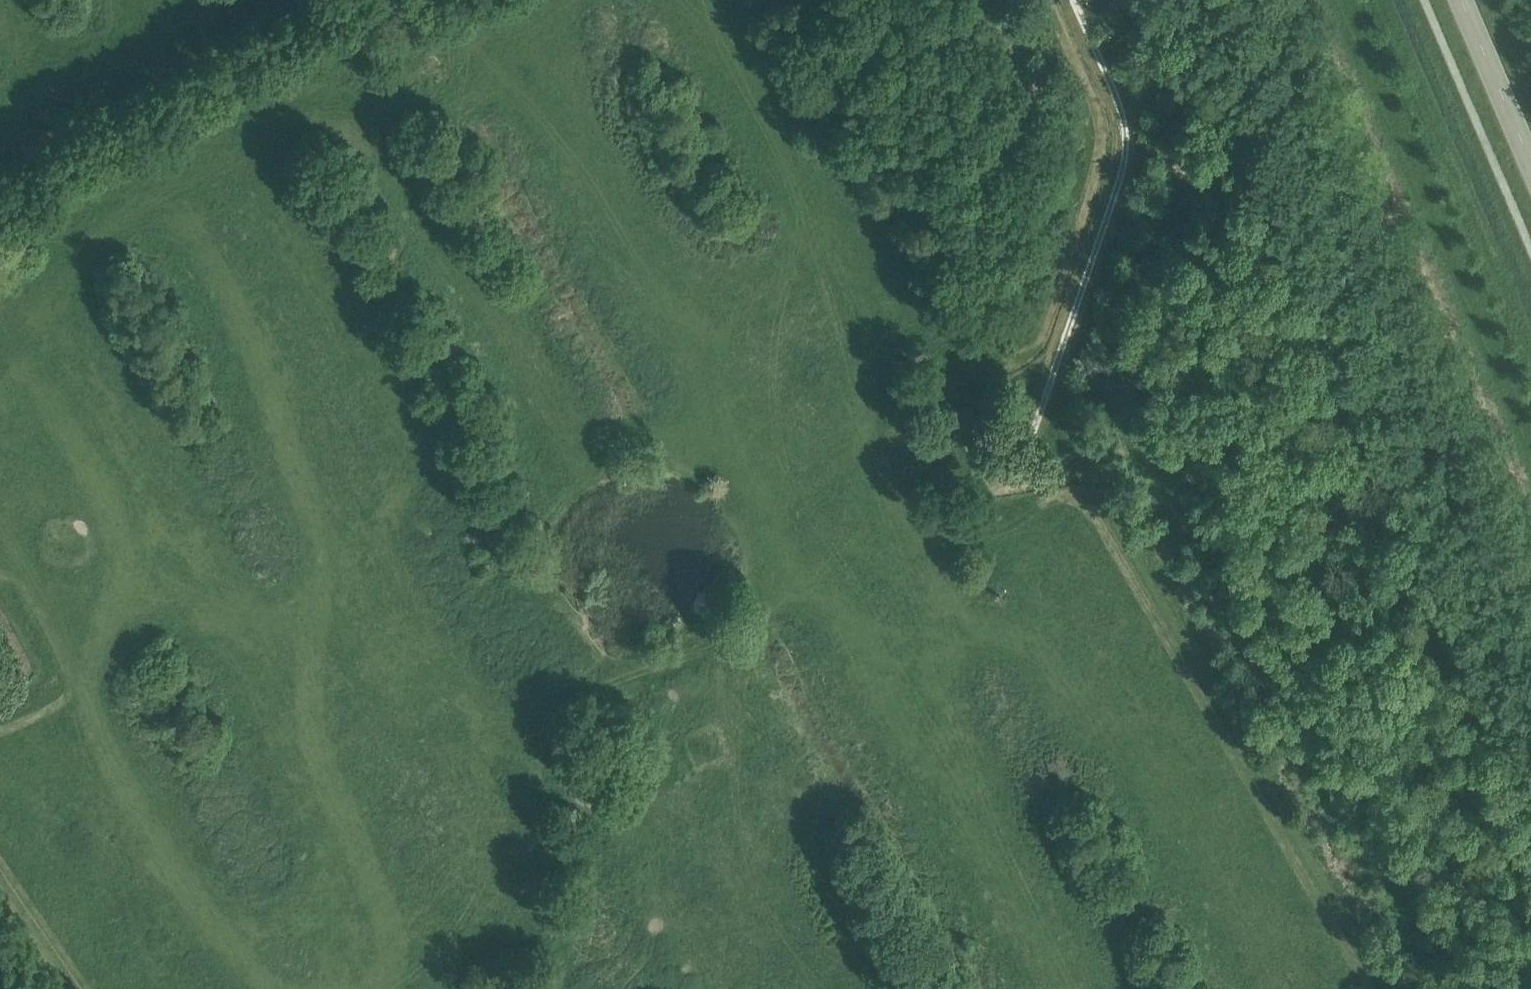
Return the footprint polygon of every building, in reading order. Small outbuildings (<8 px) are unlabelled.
[(13,673),(22,669),(15,654),(6,658),(13,673)]
